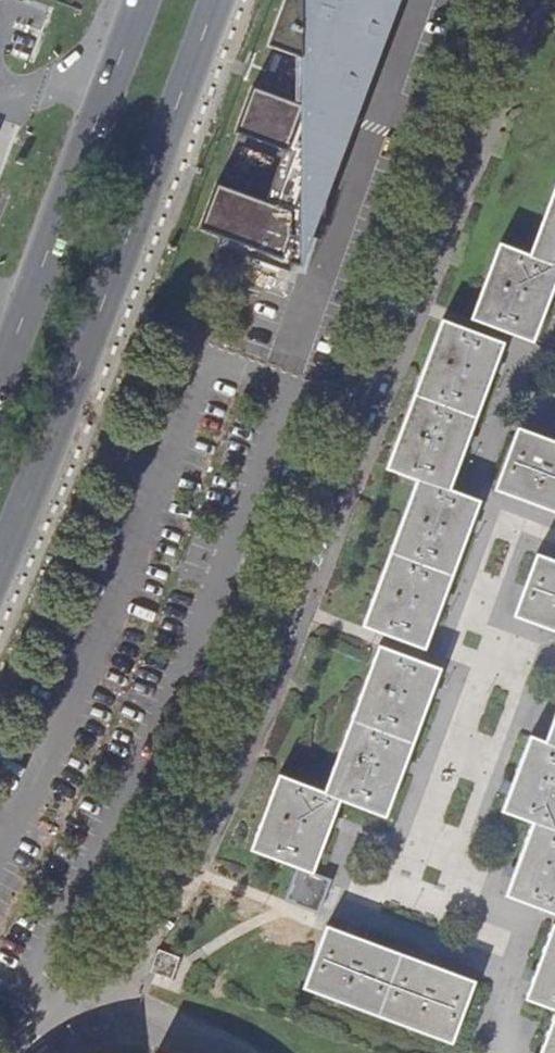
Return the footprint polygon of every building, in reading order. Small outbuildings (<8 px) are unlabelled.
[(302,0),(285,0),(268,46),(302,59),(302,0)] [(302,105),(311,109),(330,58),(318,53),(318,16),(322,7),(318,5),(318,0),(302,0),(302,59),(302,105)] [(401,0),(318,0),(318,5),(322,7),(318,16),(318,53),(330,58),(368,72),(373,74),(401,0)] [(349,123),(368,72),(330,58),(311,109),(349,123)] [(332,169),(338,171),(355,125),(349,123),(311,109),(302,105),(253,87),(236,133),(294,154),(332,169)] [(313,220),(332,169),(294,154),(276,205),(301,215),(313,220)] [(302,268),(301,215),(276,205),(217,184),(200,230),(222,238),(219,246),(289,273),(292,264),(302,268)] [(474,322),(535,344),(554,290),(554,190),(531,257),(500,247),(474,322)] [(417,481),(363,626),(424,650),(479,501),(450,491),(503,346),(442,322),(387,470),(417,481)] [(517,429),(494,492),(554,514),(554,443),(517,429)] [(535,554),(512,617),(554,632),(554,561),(535,554)] [(296,869),(284,902),(319,915),(331,881),(313,875),(339,802),(384,818),(440,669),(377,647),(323,792),(278,776),(250,852),(296,869)] [(506,897),(554,915),(554,714),(544,742),(530,737),(502,812),(532,823),(506,897)] [(553,925),(526,1002),(554,1011),(539,1052),(554,1052),(554,926),(553,925)] [(476,983),(327,926),(302,991),(452,1045),(476,983)] [(181,959),(162,952),(155,972),(174,980),(181,959)]
